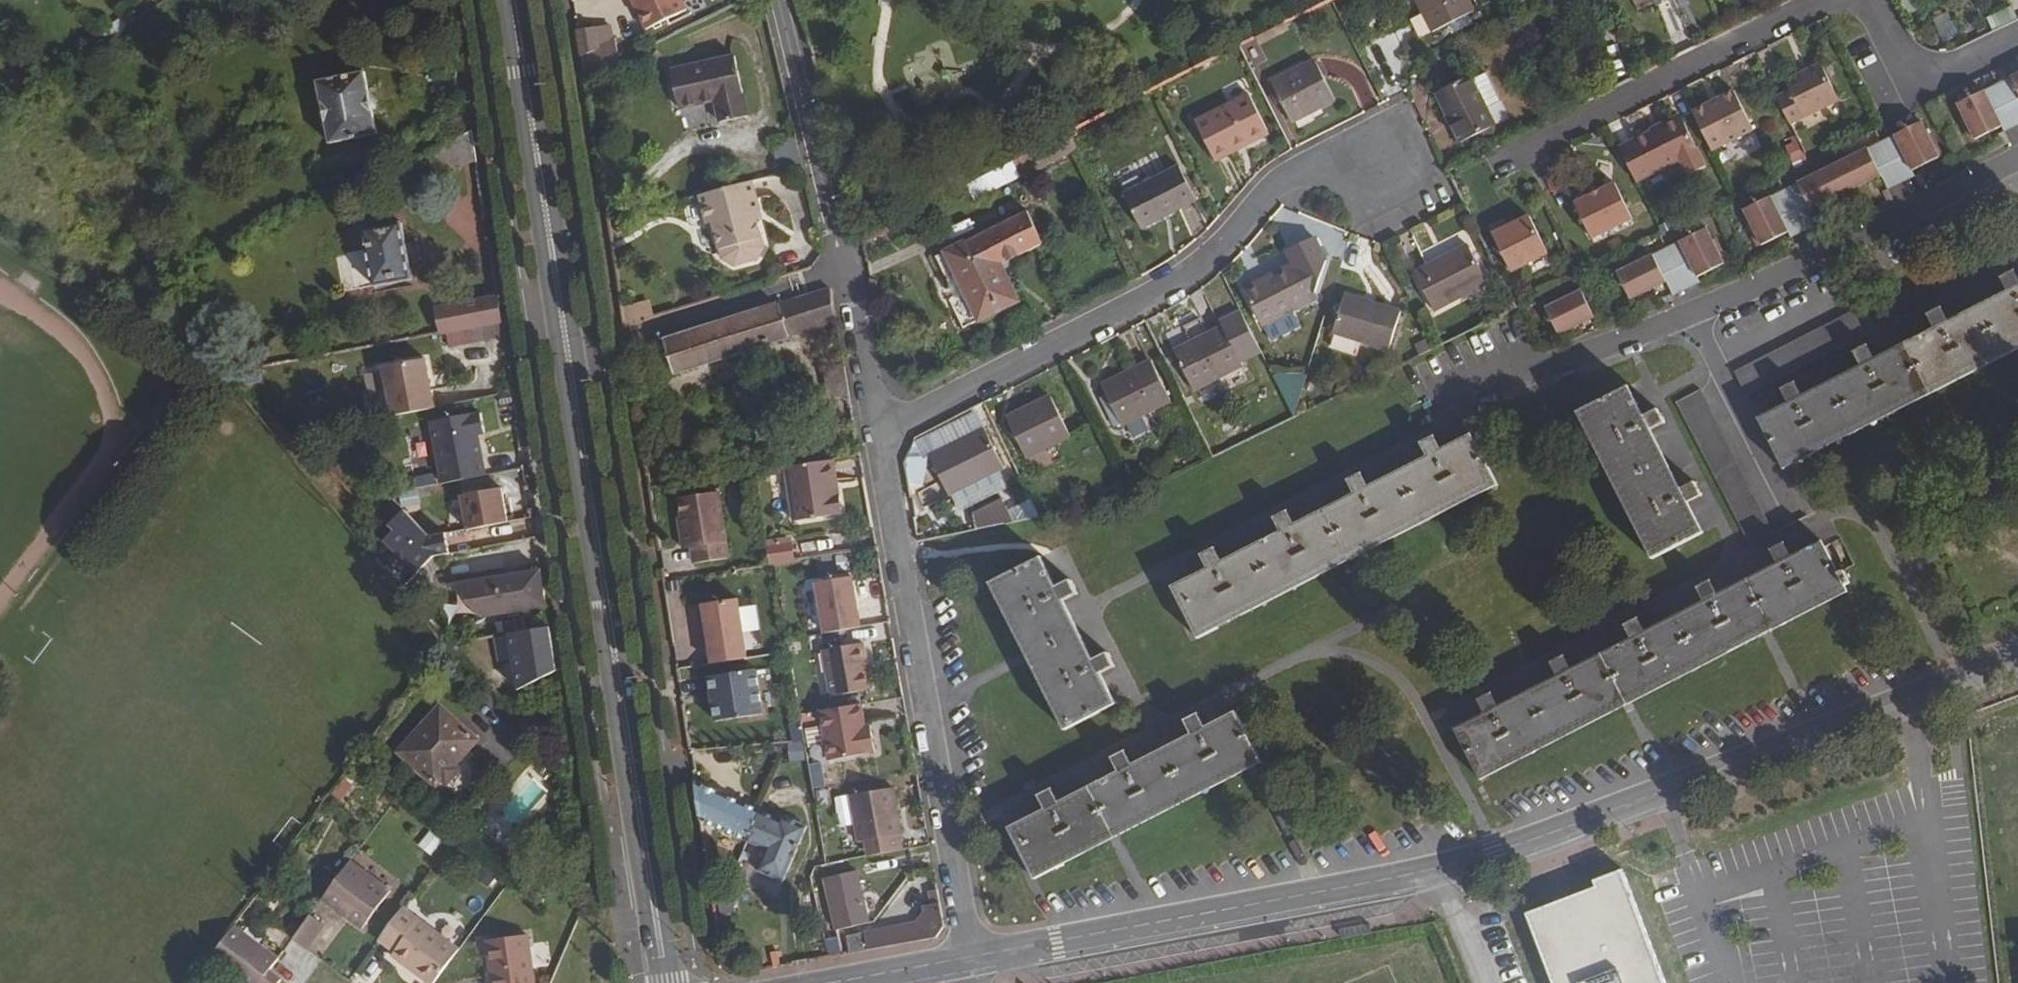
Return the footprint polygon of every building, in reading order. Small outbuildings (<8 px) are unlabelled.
[(646,29),(685,11),(680,0),(633,0),(646,29)] [(1474,12),(1468,0),(1416,0),(1432,34),(1474,12)] [(1584,13),(1603,3),(1601,0),(1578,0),(1584,13)] [(585,78),(619,61),(614,39),(598,47),(595,28),(576,31),(585,78)] [(718,122),(748,116),(734,55),(670,71),(679,109),(714,101),(718,122)] [(1292,122),(1335,100),(1316,59),(1272,83),(1292,122)] [(1789,92),(1776,99),(1789,125),(1838,102),(1820,65),(1784,82),(1789,92)] [(318,82),(330,143),(376,133),(363,73),(318,82)] [(1997,83),(2004,98),(2014,93),(2017,101),(2017,73),(1997,83)] [(1488,75),(1473,82),(1486,108),(1500,102),(1488,75)] [(1460,144),(1494,126),(1486,108),(1473,82),(1471,77),(1435,94),(1460,144)] [(2004,98),(1997,83),(1957,102),(1975,139),(2002,125),(1991,104),(2004,98)] [(1733,91),(1704,104),(1692,111),(1711,150),(1723,143),(1752,130),(1733,91)] [(1215,161),(1269,133),(1250,93),(1195,121),(1215,161)] [(2017,125),(2017,101),(2014,93),(2004,98),(1991,104),(2002,125),(2005,132),(2017,125)] [(1651,133),(1619,148),(1641,194),(1703,164),(1682,120),(1651,134),(1651,133)] [(1920,120),(1880,140),(1887,155),(1900,148),(1911,170),(1938,156),(1920,120)] [(437,178),(477,161),(472,129),(448,142),(426,153),(437,178)] [(1783,144),(1789,163),(1802,160),(1797,140),(1783,144)] [(1887,155),(1880,140),(1832,164),(1845,192),(1880,174),(1874,161),(1887,155)] [(1813,141),(1800,147),(1807,163),(1821,156),(1813,141)] [(1901,183),(1914,176),(1911,170),(1900,148),(1887,155),(1898,177),(1901,183)] [(1874,161),(1880,174),(1888,189),(1901,183),(1898,177),(1887,155),(1874,161)] [(1020,177),(1012,160),(979,176),(987,193),(1020,177)] [(1832,164),(1783,188),(1790,203),(1804,196),(1810,209),(1845,192),(1832,164)] [(1141,229),(1197,200),(1179,165),(1123,194),(1141,229)] [(751,181),(698,194),(705,224),(711,222),(714,222),(716,228),(713,229),(720,259),(732,265),(755,259),(762,248),(755,219),(751,219),(750,213),(753,212),(759,211),(751,181)] [(1613,185),(1573,204),(1591,240),(1631,220),(1613,185)] [(1790,203),(1783,188),(1743,209),(1761,245),(1788,231),(1777,209),(1790,203)] [(1804,196),(1790,203),(1804,231),(1818,224),(1810,209),(1804,196)] [(1790,203),(1777,209),(1788,231),(1791,237),(1804,231),(1790,203)] [(969,326),(1019,302),(1001,263),(1043,242),(1028,211),(964,242),(935,256),(969,326)] [(1503,222),(1488,230),(1509,273),(1546,255),(1528,219),(1507,229),(1503,222)] [(364,230),(375,285),(411,279),(401,224),(364,230)] [(1705,226),(1664,245),(1672,260),(1685,254),(1696,276),(1722,262),(1705,226)] [(1262,327),(1313,301),(1310,295),(1326,259),(1314,236),(1287,250),(1293,262),(1243,288),(1262,327)] [(1467,245),(1414,273),(1434,312),(1487,284),(1467,245)] [(1672,260),(1664,245),(1616,269),(1630,297),(1665,279),(1659,266),(1672,260)] [(1696,276),(1685,254),(1672,260),(1686,288),(1698,281),(1696,276)] [(1686,288),(1672,260),(1659,266),(1665,279),(1673,294),(1686,288)] [(1774,416),(2017,292),(2017,279),(2014,271),(2000,278),(2006,291),(1947,321),(1941,308),(1927,315),(1933,328),(1873,359),(1867,346),(1853,353),(1860,366),(1801,396),(1794,383),(1780,389),(1787,403),(1771,410),(1774,416)] [(676,372),(788,337),(837,321),(831,287),(777,304),(665,339),(676,372)] [(1579,288),(1544,305),(1558,333),(1594,317),(1579,288)] [(1781,465),(2017,343),(2017,292),(1774,416),(1771,410),(1757,418),(1781,465)] [(1332,334),(1388,351),(1400,311),(1345,294),(1332,334)] [(447,331),(502,321),(498,296),(434,309),(439,333),(447,331)] [(629,318),(649,316),(647,302),(627,305),(629,318)] [(1193,390),(1243,366),(1241,362),(1261,352),(1243,315),(1241,311),(1221,321),(1223,325),(1173,350),(1193,390)] [(1734,373),(1745,396),(1866,336),(1853,311),(1734,373)] [(449,348),(504,336),(502,321),(447,331),(449,348)] [(1429,338),(1414,346),(1419,356),(1433,349),(1429,338)] [(1783,471),(2017,350),(2017,343),(1781,465),(1783,471)] [(381,367),(390,416),(433,408),(430,389),(426,390),(424,378),(428,377),(425,359),(381,367)] [(1122,426),(1171,402),(1150,360),(1101,384),(1106,394),(1100,397),(1114,424),(1120,422),(1122,426)] [(829,399),(849,396),(845,365),(825,368),(829,399)] [(1695,482),(1681,489),(1651,430),(1664,424),(1657,410),(1643,417),(1635,401),(1628,386),(1622,389),(1697,536),(1702,534),(1688,503),(1701,496),(1695,482)] [(1657,557),(1697,536),(1622,389),(1582,410),(1657,557)] [(1749,547),(1774,534),(1701,390),(1675,403),(1749,547)] [(1026,457),(1070,436),(1050,396),(1006,417),(1026,457)] [(1657,557),(1582,410),(1577,413),(1651,559),(1657,557)] [(431,421),(442,483),(485,476),(479,441),(477,442),(475,434),(477,434),(484,433),(481,413),(474,414),(474,413),(431,421)] [(949,495),(1003,467),(984,429),(930,456),(949,495)] [(1219,627),(1216,622),(1495,480),(1471,434),(1458,441),(1460,446),(1196,582),(1193,576),(1173,587),(1199,637),(1219,627)] [(1193,576),(1196,582),(1460,446),(1458,441),(1441,449),(1435,436),(1422,443),(1428,457),(1368,486),(1362,473),(1348,480),(1355,494),(1295,524),(1288,511),(1274,518),(1281,531),(1222,561),(1215,548),(1201,555),(1208,568),(1193,576)] [(839,492),(834,458),(829,459),(834,493),(839,492)] [(829,459),(786,466),(794,520),(843,513),(839,492),(834,493),(829,459)] [(1495,480),(1216,622),(1219,627),(1498,485),(1495,480)] [(460,495),(467,529),(507,522),(501,487),(460,495)] [(717,491),(683,497),(686,517),(688,530),(680,531),(683,550),(691,549),(694,564),(728,559),(717,491)] [(975,531),(1010,519),(1002,498),(967,511),(975,531)] [(686,517),(678,518),(680,531),(688,530),(686,517)] [(766,546),(769,564),(793,560),(790,541),(766,546)] [(1455,729),(1458,734),(1823,546),(1821,541),(1790,557),(1784,543),(1770,551),(1777,564),(1717,594),(1710,581),(1697,589),(1703,601),(1644,632),(1638,619),(1624,626),(1630,639),(1571,669),(1564,656),(1550,664),(1556,676),(1498,707),(1492,693),(1477,700),(1484,714),(1455,729)] [(1458,734),(1478,774),(1844,587),(1823,546),(1458,734)] [(1071,727),(1111,706),(1043,574),(1049,571),(1042,557),(996,580),(1071,727)] [(436,585),(427,562),(400,586),(414,600),(436,585)] [(483,617),(546,607),(540,570),(451,585),(483,617)] [(1107,653),(1094,661),(1063,600),(1076,593),(1070,581),(1057,588),(1049,571),(1043,574),(1111,706),(1116,704),(1101,673),(1114,666),(1107,653)] [(851,575),(815,582),(824,632),(860,626),(851,575)] [(1066,729),(1071,727),(996,580),(991,583),(1000,602),(1044,686),(1066,729)] [(1481,780),(1847,592),(1844,587),(1478,774),(1481,780)] [(736,598),(701,605),(711,664),(746,658),(736,598)] [(545,629),(503,632),(507,682),(549,679),(545,629)] [(863,641),(822,649),(831,695),(871,687),(863,641)] [(709,677),(716,720),(765,712),(757,669),(709,677)] [(861,702),(819,710),(828,759),(875,751),(871,730),(866,731),(865,725),(861,702)] [(441,706),(398,752),(435,786),(478,740),(441,706)] [(1056,867),(1053,862),(1258,758),(1235,711),(1220,719),(1223,725),(1106,785),(1103,780),(1089,787),(1092,792),(1032,823),(1029,817),(1009,828),(1035,878),(1056,867)] [(1103,780),(1106,785),(1223,725),(1220,719),(1205,727),(1198,713),(1185,720),(1192,734),(1132,765),(1126,751),(1112,757),(1119,771),(1103,780)] [(1056,867),(1261,763),(1258,758),(1053,862),(1056,867)] [(817,762),(807,765),(813,789),(823,786),(817,762)] [(362,772),(354,766),(345,778),(353,784),(362,772)] [(353,784),(345,778),(330,797),(338,804),(353,784)] [(759,810),(694,781),(700,820),(745,841),(759,810)] [(892,787),(849,794),(857,841),(865,840),(868,856),(903,849),(900,833),(901,833),(892,787)] [(1092,792),(1089,787),(1059,803),(1052,788),(1039,795),(1045,809),(1029,817),(1032,823),(1092,792)] [(777,818),(759,810),(745,841),(766,850),(757,870),(783,881),(805,826),(779,815),(777,818)] [(432,857),(440,845),(425,834),(417,846),(432,857)] [(391,892),(351,862),(323,900),(362,929),(391,892)] [(836,931),(869,923),(857,871),(824,878),(836,931)] [(1528,911),(1557,982),(1665,982),(1622,874),(1528,911)] [(936,938),(944,926),(940,903),(937,890),(929,892),(932,905),(924,907),(924,912),(916,922),(864,932),(866,951),(936,938)] [(402,908),(379,940),(394,952),(392,956),(428,982),(434,982),(458,950),(402,908)] [(311,916),(293,940),(306,950),(324,926),(311,916)] [(210,958),(242,982),(280,982),(282,981),(270,972),(279,960),(234,926),(210,958)] [(866,951),(864,932),(847,938),(850,955),(866,951)] [(527,935),(486,941),(492,982),(533,982),(527,935)] [(367,982),(375,982),(382,961),(368,957),(360,981),(367,982)]
